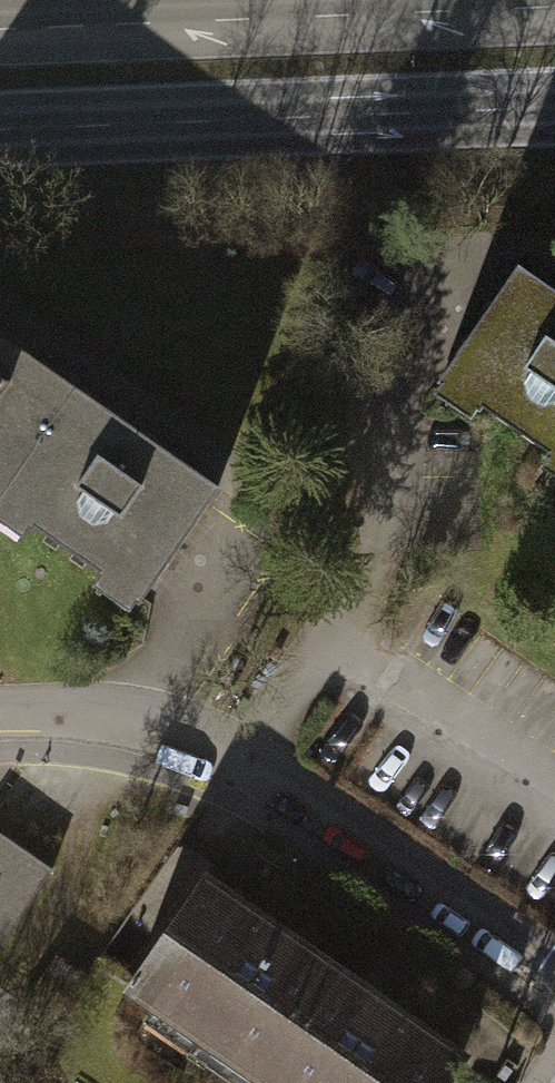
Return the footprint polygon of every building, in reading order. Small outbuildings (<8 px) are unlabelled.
[(518,267),(441,378),(554,457),(554,292),(518,267)] [(76,389),(5,340),(0,337),(0,499),(76,389)] [(219,487),(208,480),(172,455),(76,389),(0,499),(0,502),(142,599),(186,535),(219,487)] [(52,869),(0,833),(0,944),(52,869)] [(258,1071),(325,974),(204,891),(137,988),(258,1071)] [(447,1057),(325,974),(258,1071),(276,1082),(429,1082),(447,1057)]
